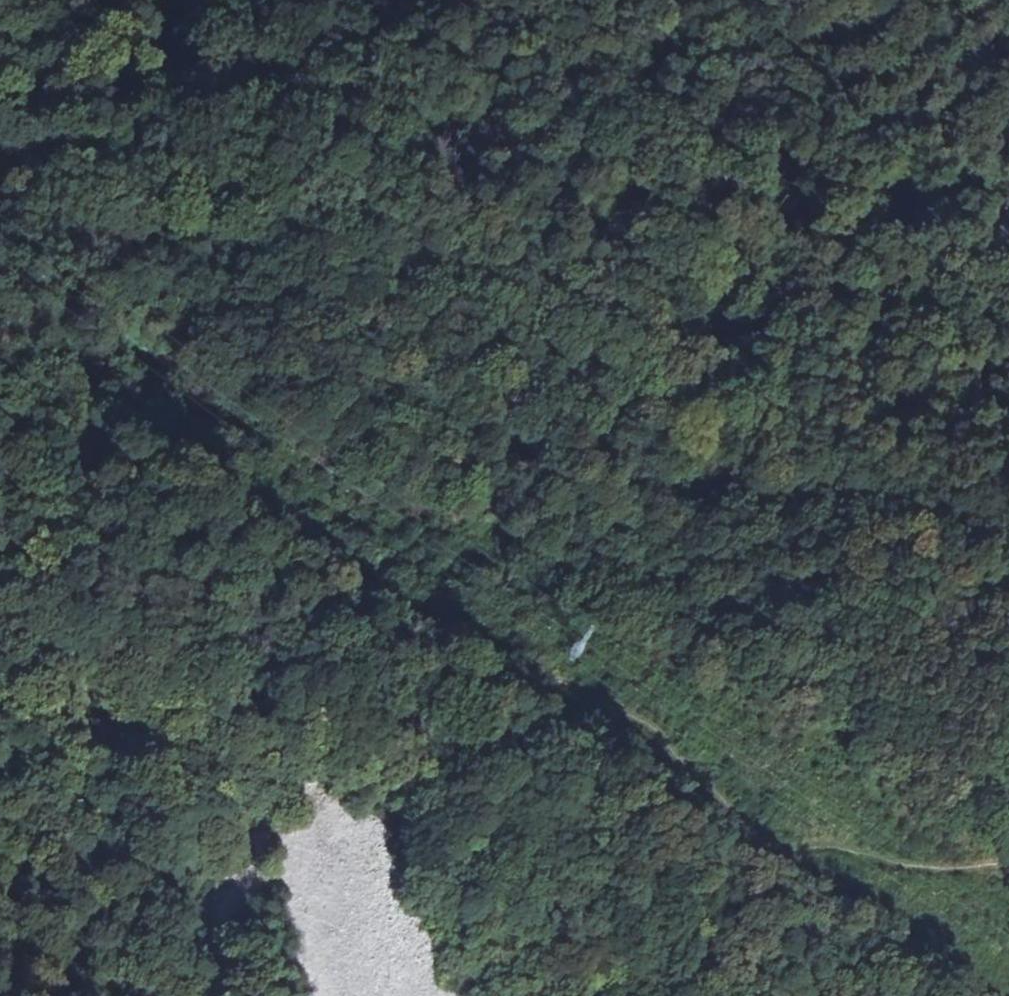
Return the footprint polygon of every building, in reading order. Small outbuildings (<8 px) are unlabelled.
[(576,650),(569,662),(590,673),(596,661),(576,650)]
